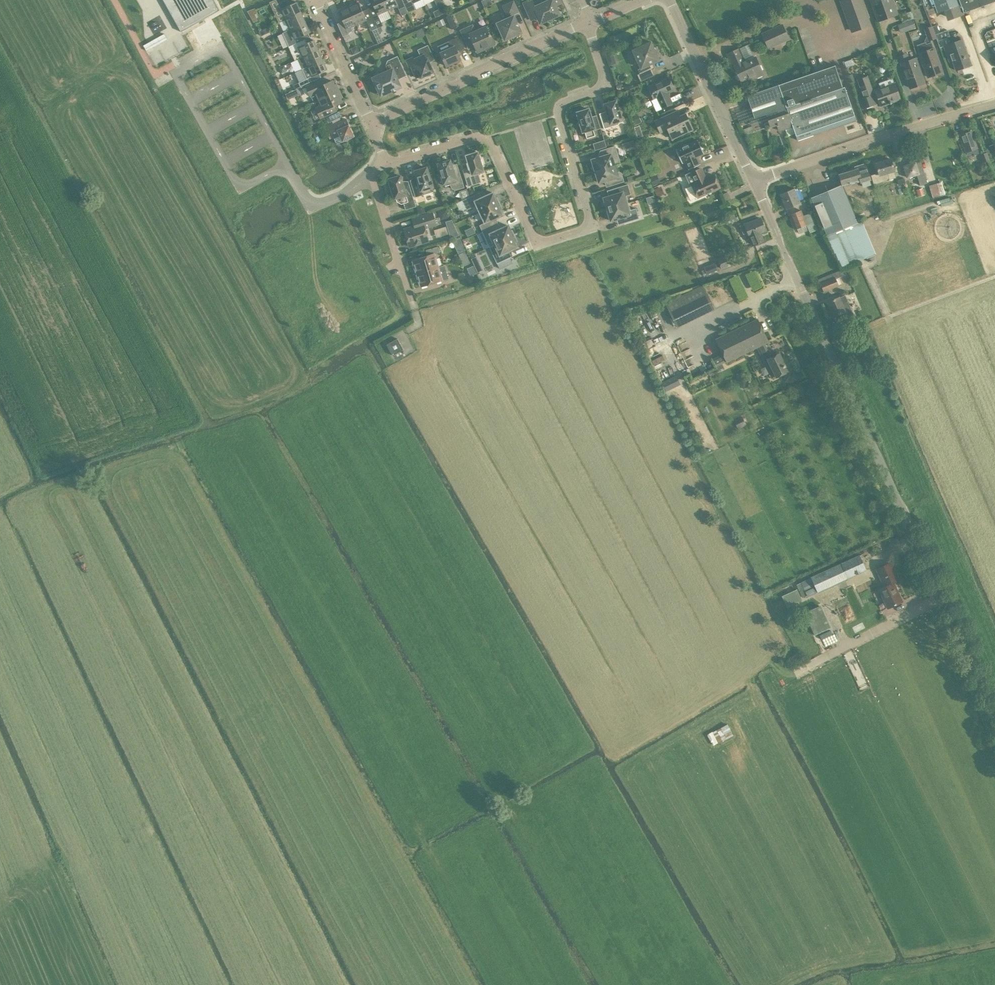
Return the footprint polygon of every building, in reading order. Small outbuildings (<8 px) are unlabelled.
[(181,32),(220,10),(214,0),(163,0),(181,32)] [(285,20),(301,12),(296,2),(292,4),(290,0),(285,0),(278,3),(285,20)] [(368,8),(377,28),(383,25),(378,14),(388,10),(383,0),(371,0),(374,6),(368,8)] [(388,10),(397,6),(402,15),(408,13),(405,7),(402,0),(383,0),(388,10)] [(405,7),(408,13),(416,9),(413,3),(420,0),(402,0),(405,7)] [(524,3),(531,20),(537,17),(539,21),(545,18),(546,21),(560,15),(556,5),(562,3),(561,0),(550,0),(536,6),(533,0),(530,0),(524,3)] [(871,25),(861,0),(844,0),(843,1),(854,32),(871,25)] [(878,21),(897,14),(892,0),(870,0),(878,21)] [(957,16),(964,14),(963,13),(961,5),(960,5),(959,0),(938,0),(942,11),(948,9),(951,18),(957,16)] [(960,5),(961,5),(963,13),(994,1),(994,0),(959,0),(960,5)] [(500,30),(505,40),(521,32),(513,14),(518,12),(514,1),(503,6),(509,18),(504,20),(499,19),(496,28),(500,30)] [(356,24),(366,20),(371,31),(372,30),(377,28),(368,8),(363,11),(359,2),(349,7),(356,24)] [(356,24),(349,7),(338,11),(343,21),(337,23),(343,37),(349,34),(348,32),(353,30),(351,27),(356,24)] [(306,22),(301,12),(285,20),(290,30),(306,22)] [(910,12),(901,15),(904,22),(912,19),(910,12)] [(446,17),(452,29),(457,27),(451,14),(446,17)] [(443,18),(436,21),(439,27),(445,24),(443,18)] [(912,19),(903,23),(907,31),(916,28),(912,19)] [(306,22),(290,30),(294,40),(310,32),(306,22)] [(478,52),(495,44),(490,34),(489,34),(486,26),(475,31),(472,25),(461,30),(469,48),(475,45),(478,52)] [(768,47),(788,38),(782,25),(762,34),(768,47)] [(925,29),(927,36),(929,40),(931,40),(936,38),(932,26),(925,29)] [(377,28),(372,30),(378,43),(383,41),(377,28)] [(164,34),(144,45),(147,51),(167,39),(164,34)] [(458,52),(465,49),(459,36),(448,41),(451,48),(440,53),(446,66),(461,60),(458,52)] [(956,70),(971,65),(962,39),(944,46),(947,56),(950,55),(956,70)] [(300,52),(302,57),(318,50),(314,40),(295,48),(297,53),(300,52)] [(637,74),(640,82),(655,75),(652,69),(654,67),(652,63),(659,60),(657,54),(659,53),(655,47),(654,47),(651,42),(645,44),(643,42),(641,42),(639,43),(638,45),(638,47),(639,47),(633,50),(641,68),(638,69),(639,73),(637,74)] [(924,43),(917,45),(919,53),(920,53),(928,77),(942,72),(934,48),(932,42),(926,44),(926,42),(924,43)] [(765,74),(758,55),(754,56),(749,43),(728,52),(740,81),(750,77),(751,80),(765,74)] [(430,62),(435,60),(428,45),(418,50),(421,56),(414,59),(413,57),(406,60),(409,67),(411,66),(416,78),(420,76),(421,78),(434,72),(430,62)] [(887,54),(885,48),(875,52),(877,58),(887,54)] [(302,69),(323,60),(318,50),(302,57),(297,59),(302,69)] [(610,65),(620,63),(616,51),(607,54),(610,65)] [(901,63),(910,88),(924,83),(915,58),(908,61),(906,54),(900,56),(902,63),(901,63)] [(398,79),(407,75),(398,56),(388,60),(386,66),(388,71),(380,74),(378,73),(374,75),(372,80),(374,85),(376,85),(381,96),(401,87),(398,79)] [(323,60),(302,69),(306,79),(309,77),(311,81),(321,77),(319,73),(327,70),(323,60)] [(779,85),(793,126),(798,140),(814,135),(812,130),(854,116),(845,87),(843,88),(835,65),(779,85)] [(895,83),(875,90),(872,91),(867,76),(858,79),(865,98),(860,99),(864,109),(876,104),(875,102),(878,101),(880,106),(901,99),(895,83)] [(306,79),(298,82),(300,87),(311,81),(309,77),(306,79)] [(657,97),(662,108),(672,103),(667,92),(675,89),(669,77),(648,87),(654,99),(657,97)] [(340,90),(336,83),(334,84),(332,81),(324,84),(322,79),(306,87),(314,102),(319,100),(340,90)] [(779,131),(793,126),(779,85),(747,96),(755,118),(766,114),(771,126),(777,124),(779,131)] [(289,99),(301,93),(298,87),(286,93),(289,99)] [(340,90),(319,100),(322,106),(316,108),(321,118),(336,110),(334,105),(342,102),(341,99),(343,98),(340,90)] [(618,107),(616,101),(605,104),(607,112),(606,115),(600,116),(604,129),(618,124),(619,122),(619,121),(622,120),(620,114),(622,114),(623,112),(621,107),(620,107),(618,107)] [(601,128),(597,115),(591,117),(589,109),(577,112),(583,132),(585,131),(587,138),(597,135),(595,130),(601,128)] [(341,117),(339,112),(326,117),(328,123),(341,117)] [(674,112),(655,121),(660,132),(666,130),(669,137),(671,136),(672,139),(691,130),(689,125),(691,124),(686,114),(676,118),(674,112)] [(642,122),(638,114),(631,117),(635,125),(642,122)] [(343,142),(355,136),(347,119),(341,121),(334,125),(333,124),(328,126),(330,132),(331,131),(337,144),(342,142),(343,142)] [(971,131),(960,135),(966,152),(967,155),(973,153),(974,155),(979,153),(977,148),(971,131)] [(595,150),(607,147),(606,146),(605,141),(604,140),(593,143),(595,150)] [(698,140),(676,150),(682,163),(686,161),(689,169),(700,164),(697,156),(704,153),(698,140)] [(595,171),(615,165),(620,163),(615,146),(601,151),(602,153),(599,157),(592,160),(594,165),(592,167),(593,170),(595,170),(595,171)] [(463,170),(468,186),(475,184),(475,181),(480,179),(478,173),(484,171),(482,165),(483,164),(482,159),(480,160),(478,152),(466,155),(469,163),(468,163),(469,168),(463,170)] [(989,160),(986,153),(980,155),(982,162),(989,160)] [(879,173),(871,175),(874,184),(896,178),(894,171),(891,159),(876,163),(879,173)] [(444,183),(445,186),(450,184),(451,187),(452,188),(453,189),(455,190),(457,190),(465,187),(458,167),(453,169),(450,160),(439,164),(439,165),(438,167),(439,171),(441,172),(444,183)] [(920,186),(927,183),(920,161),(904,166),(907,177),(917,175),(920,186)] [(866,167),(865,164),(856,166),(857,169),(839,174),(842,185),(860,179),(861,182),(870,179),(867,167),(866,167)] [(608,186),(624,181),(621,173),(619,172),(617,172),(615,165),(595,171),(596,172),(594,173),(595,176),(597,177),(599,182),(607,180),(608,186)] [(416,179),(410,181),(415,197),(434,191),(433,187),(427,168),(415,171),(417,177),(416,179)] [(691,173),(696,183),(692,184),(698,197),(720,187),(714,174),(706,178),(701,168),(691,173)] [(403,183),(400,176),(389,179),(392,190),(391,192),(391,194),(392,196),(394,197),(395,198),(396,198),(397,201),(402,203),(404,203),(406,210),(416,206),(409,182),(403,183)] [(650,178),(653,185),(659,182),(655,176),(650,178)] [(933,198),(945,194),(941,182),(929,185),(933,198)] [(607,207),(607,209),(628,203),(626,196),(631,194),(628,184),(613,189),(615,194),(604,198),(604,200),(603,202),(605,206),(607,207)] [(836,188),(812,198),(841,268),(874,255),(860,221),(858,222),(852,207),(846,192),(843,185),(836,188)] [(663,195),(660,187),(654,190),(657,198),(663,195)] [(923,188),(916,190),(918,197),(925,195),(923,188)] [(467,189),(460,192),(463,200),(470,197),(469,195),(468,190),(467,189)] [(787,208),(800,203),(794,189),(781,194),(787,208)] [(480,212),(500,203),(498,197),(495,197),(493,192),(483,197),(480,192),(470,197),(463,200),(467,210),(477,205),(480,212)] [(727,201),(731,199),(727,192),(723,194),(727,201)] [(479,225),(482,231),(495,225),(493,219),(503,214),(501,210),(503,208),(500,203),(480,212),(485,222),(479,225)] [(630,210),(628,203),(607,209),(608,212),(607,213),(608,217),(610,218),(611,221),(622,217),(624,223),(639,218),(636,208),(630,210)] [(442,218),(450,216),(447,209),(440,212),(442,218)] [(817,229),(810,213),(803,216),(801,210),(790,215),(796,229),(807,225),(810,232),(817,229)] [(425,228),(436,225),(433,212),(412,219),(415,226),(409,228),(404,229),(406,235),(405,236),(406,241),(408,240),(409,246),(428,241),(425,228)] [(451,237),(459,235),(454,218),(447,220),(451,237)] [(760,233),(766,230),(761,218),(740,226),(743,234),(748,233),(750,237),(753,245),(764,241),(760,233)] [(447,225),(435,229),(438,237),(449,232),(447,225)] [(495,225),(482,231),(490,247),(515,235),(513,230),(510,229),(508,225),(498,230),(495,225)] [(515,235),(490,247),(497,263),(504,260),(510,257),(508,252),(518,247),(516,243),(518,241),(515,235)] [(417,273),(438,267),(435,254),(440,252),(438,246),(426,250),(428,256),(413,260),(417,273)] [(461,260),(468,257),(465,251),(458,254),(461,260)] [(722,268),(733,264),(729,254),(718,259),(722,268)] [(475,264),(467,267),(471,275),(484,269),(478,255),(472,257),(475,264)] [(464,266),(470,263),(468,257),(461,260),(464,266)] [(504,260),(497,263),(499,269),(507,265),(513,262),(510,257),(504,260)] [(704,269),(707,275),(718,270),(716,264),(704,269)] [(438,267),(417,273),(422,286),(442,280),(448,278),(444,266),(439,267),(438,267)] [(843,269),(819,279),(820,283),(824,291),(839,285),(836,277),(844,273),(843,269)] [(702,285),(666,303),(677,327),(714,309),(702,285)] [(847,319),(854,316),(845,295),(839,297),(828,302),(834,316),(837,323),(843,321),(845,324),(848,322),(847,319)] [(715,367),(708,371),(710,374),(724,367),(722,364),(727,361),(757,347),(764,361),(768,359),(776,377),(783,374),(786,380),(794,376),(785,357),(782,358),(780,353),(771,357),(765,343),(768,341),(757,319),(716,339),(723,354),(712,360),(715,367)] [(404,350),(398,339),(387,345),(393,356),(404,350)] [(663,355),(652,361),(654,365),(665,359),(663,355)] [(669,387),(679,382),(676,376),(661,383),(665,391),(670,389),(669,387)] [(746,426),(742,417),(734,421),(738,430),(746,426)] [(818,592),(866,570),(859,555),(811,577),(817,590),(818,592)] [(902,601),(893,582),(899,580),(891,562),(876,569),(884,586),(879,589),(888,608),(902,601)] [(817,590),(811,577),(797,584),(803,597),(817,590)] [(782,595),(787,607),(802,599),(797,588),(782,595)] [(805,611),(815,633),(831,627),(821,604),(805,611)] [(727,724),(707,735),(713,745),(718,742),(718,743),(733,735),(727,724)]
